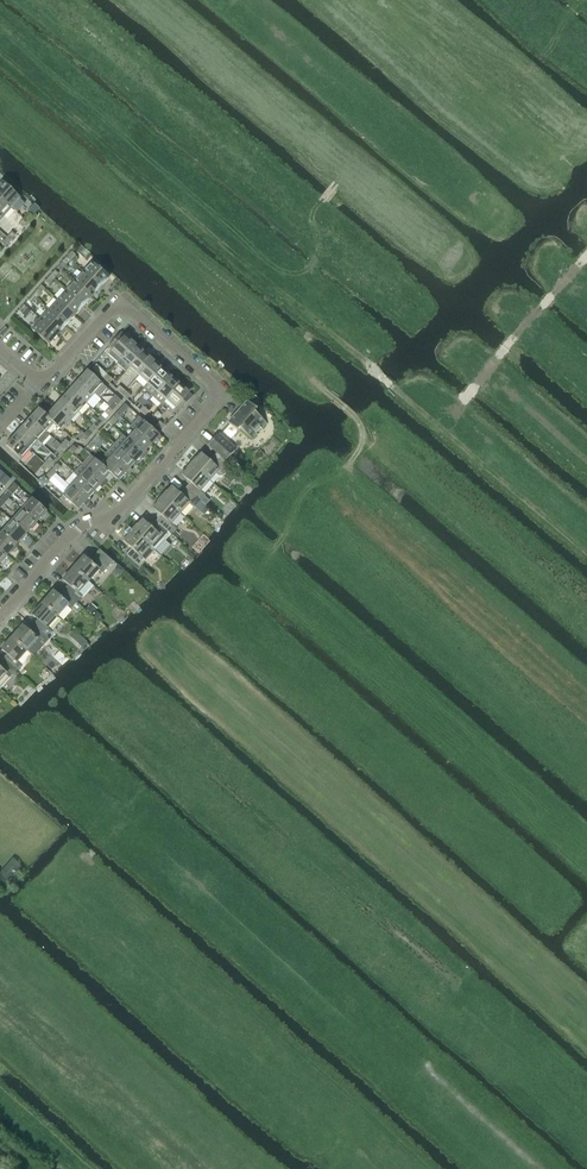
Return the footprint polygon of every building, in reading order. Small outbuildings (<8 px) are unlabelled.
[(0,185),(0,198),(11,208),(16,212),(25,202),(2,182),(0,185)] [(3,217),(11,208),(0,198),(0,215),(3,217)] [(28,213),(24,219),(27,222),(32,216),(28,213)] [(19,224),(22,227),(27,222),(24,219),(19,224)] [(11,232),(6,238),(10,241),(15,235),(11,232)] [(1,243),(5,247),(10,241),(6,238),(1,243)] [(71,252),(66,257),(70,260),(75,255),(71,252)] [(66,257),(61,263),(65,266),(70,260),(66,257)] [(82,271),(100,287),(109,278),(91,262),(82,271)] [(54,271),(49,276),(53,280),(58,274),(54,271)] [(74,281),(91,297),(100,287),(82,271),(74,281)] [(49,276),(44,282),(48,285),(53,280),(49,276)] [(65,291),(83,306),(91,297),(74,281),(65,291)] [(37,290),(32,295),(36,299),(41,293),(37,290)] [(56,300),(74,316),(83,306),(65,291),(56,300)] [(31,304),(36,299),(32,295),(27,301),(31,304)] [(48,310),(66,325),(74,316),(56,300),(48,310)] [(23,305),(18,311),(22,314),(27,308),(23,305)] [(39,319),(57,335),(66,325),(48,310),(39,319)] [(48,345),(57,335),(39,319),(30,329),(48,345)] [(108,347),(112,350),(108,354),(117,363),(116,363),(116,364),(137,341),(134,339),(133,339),(131,341),(125,336),(124,337),(120,333),(108,347)] [(137,341),(116,364),(125,372),(129,368),(143,352),(137,347),(139,345),(139,343),(137,341)] [(143,352),(129,368),(138,376),(155,357),(152,355),(151,355),(149,357),(143,352)] [(155,357),(138,376),(147,384),(161,368),(155,363),(157,361),(157,360),(155,357)] [(92,369),(98,373),(103,378),(107,374),(101,370),(96,365),(92,369)] [(161,368),(147,384),(143,389),(152,397),(173,373),(171,371),(169,371),(167,374),(161,368)] [(78,380),(94,394),(99,398),(107,389),(102,385),(87,371),(78,380)] [(173,373),(152,397),(161,405),(166,400),(165,400),(179,384),(174,379),(175,377),(175,376),(173,373)] [(103,378),(109,383),(112,380),(107,374),(103,378)] [(70,389),(86,403),(94,394),(78,380),(70,389)] [(165,400),(166,400),(175,408),(175,407),(179,411),(192,397),(188,394),(191,390),(188,387),(187,387),(185,389),(179,384),(165,400)] [(116,390),(121,395),(125,391),(119,386),(116,390)] [(62,398),(78,412),(86,403),(70,389),(62,398)] [(121,395),(126,399),(127,400),(130,396),(125,391),(121,395)] [(54,407),(70,421),(78,412),(62,398),(54,407)] [(239,429),(251,439),(266,423),(254,412),(256,410),(247,401),(227,423),(237,432),(239,429)] [(114,402),(109,407),(113,411),(118,405),(114,402)] [(134,406),(139,411),(143,407),(137,402),(134,406)] [(120,417),(123,414),(128,408),(124,404),(116,414),(120,417)] [(53,423),(61,431),(70,421),(54,407),(46,416),(38,409),(46,416),(53,423)] [(104,413),(108,416),(113,411),(109,407),(104,413)] [(139,411),(145,416),(148,412),(143,407),(139,411)] [(30,418),(45,432),(53,423),(46,416),(38,409),(30,418)] [(113,417),(108,423),(112,426),(117,421),(113,417)] [(130,426),(150,445),(155,439),(158,441),(159,441),(162,438),(138,417),(130,426)] [(22,427),(37,441),(41,444),(49,435),(45,432),(30,418),(22,427)] [(97,420),(92,425),(96,429),(101,423),(97,420)] [(156,426),(161,431),(165,427),(159,422),(156,426)] [(108,423),(103,429),(106,432),(112,426),(108,423)] [(87,431),(91,434),(96,429),(92,425),(87,431)] [(127,440),(145,456),(148,454),(147,452),(145,450),(150,445),(130,426),(129,426),(135,431),(127,440)] [(14,436),(29,450),(37,441),(22,427),(14,436)] [(79,440),(83,443),(83,444),(88,438),(84,434),(79,440)] [(97,435),(92,441),(95,444),(101,439),(97,435)] [(207,445),(225,461),(235,451),(217,435),(207,445)] [(21,460),(29,450),(14,436),(5,445),(21,460)] [(65,440),(60,445),(64,449),(69,443),(65,440)] [(113,444),(134,463),(139,457),(141,459),(143,459),(145,456),(127,440),(119,448),(114,444),(113,444)] [(92,441),(86,447),(90,450),(95,444),(92,441)] [(110,458),(129,474),(131,472),(131,470),(129,468),(134,463),(113,444),(106,453),(111,458),(110,458)] [(55,451),(59,454),(64,449),(60,445),(55,451)] [(200,453),(191,464),(209,481),(216,473),(219,477),(223,476),(224,475),(229,469),(224,464),(226,462),(225,461),(207,445),(216,453),(209,461),(200,453)] [(72,446),(67,452),(71,455),(76,449),(72,446)] [(67,452),(62,457),(66,461),(71,455),(67,452)] [(81,464),(105,485),(107,483),(107,481),(105,479),(110,474),(102,467),(103,466),(95,459),(90,455),(82,464),(81,464)] [(49,458),(44,464),(48,467),(53,461),(49,458)] [(110,474),(118,481),(123,475),(125,477),(127,477),(129,474),(110,458),(103,466),(102,467),(110,474)] [(39,469),(43,473),(48,467),(44,464),(39,469)] [(56,464),(51,470),(55,473),(60,468),(56,464)] [(73,473),(94,492),(99,486),(101,488),(102,488),(105,485),(81,464),(73,473)] [(190,483),(185,489),(200,502),(205,496),(200,491),(209,481),(191,464),(181,475),(190,483)] [(6,475),(0,470),(0,484),(4,487),(10,480),(6,475)] [(51,470),(46,476),(50,479),(55,473),(51,470)] [(70,487),(89,503),(91,501),(91,499),(89,497),(94,492),(73,473),(78,478),(70,487)] [(12,495),(19,487),(14,483),(7,491),(12,495)] [(161,497),(180,514),(189,503),(194,508),(200,502),(185,489),(180,494),(171,486),(161,497)] [(86,506),(89,503),(70,487),(62,496),(77,510),(83,504),(85,506),(86,506)] [(4,495),(0,499),(0,504),(2,506),(9,499),(4,495)] [(160,516),(155,522),(170,535),(176,529),(170,524),(180,514),(161,497),(151,508),(160,516)] [(22,511),(36,523),(40,518),(42,519),(48,513),(32,499),(22,511)] [(12,522),(26,534),(30,529),(31,531),(37,524),(36,523),(22,511),(12,522)] [(132,530),(155,551),(164,540),(165,541),(170,535),(155,522),(150,527),(142,519),(132,530)] [(2,533),(16,545),(20,540),(21,541),(27,535),(26,534),(12,522),(2,533)] [(126,555),(124,558),(137,570),(140,567),(155,551),(132,530),(122,541),(131,549),(126,555)] [(6,556),(10,551),(12,553),(17,546),(16,545),(2,533),(0,535),(0,550),(6,556)] [(83,556),(73,568),(88,582),(99,571),(102,574),(113,562),(99,550),(88,561),(83,556)] [(68,585),(63,590),(77,602),(82,597),(78,593),(88,582),(73,568),(62,580),(68,585)] [(42,603),(57,617),(68,605),(71,608),(77,602),(63,590),(58,595),(53,591),(42,603)] [(37,620),(32,625),(46,637),(51,631),(47,627),(57,617),(42,603),(31,615),(37,620)] [(11,638),(27,651),(37,640),(40,643),(46,637),(32,625),(27,630),(22,626),(11,638)] [(6,654),(1,660),(15,672),(20,666),(16,663),(27,651),(11,638),(1,649),(6,654)] [(10,678),(15,672),(1,660),(0,661),(0,689),(10,678)]
